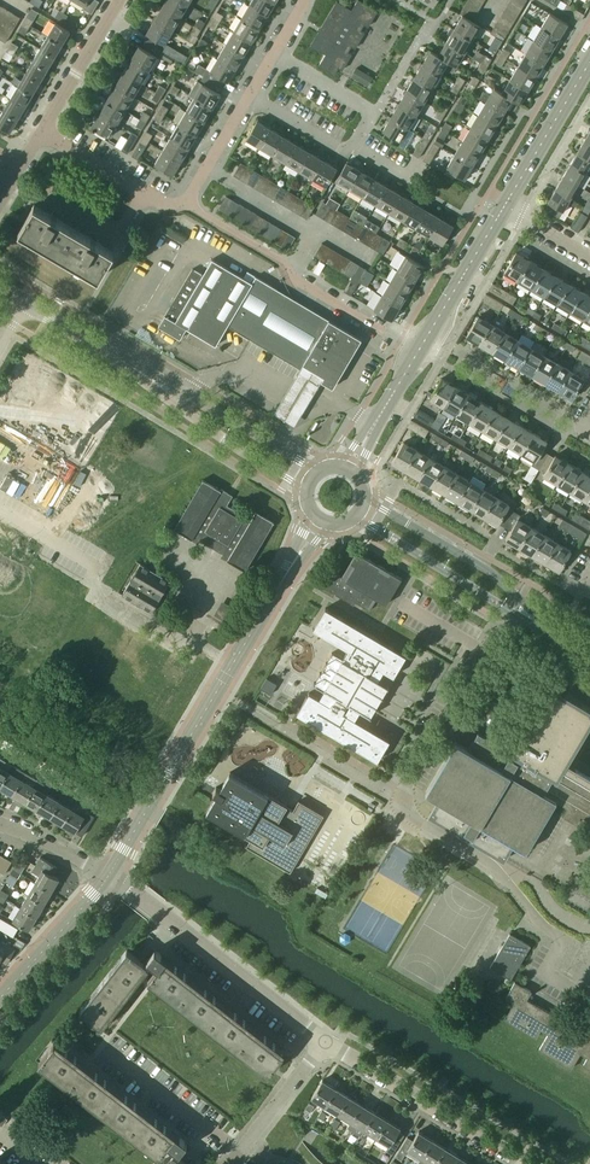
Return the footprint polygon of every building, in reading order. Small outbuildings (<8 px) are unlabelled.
[(98,0),(88,0),(84,6),(83,8),(91,13),(99,1),(98,0)] [(180,17),(188,4),(182,0),(166,0),(162,6),(180,17)] [(213,9),(217,2),(212,0),(210,0),(206,6),(213,9)] [(267,15),(275,1),(273,0),(252,0),(249,4),(267,15)] [(334,74),(336,71),(338,67),(342,69),(351,54),(347,51),(351,45),(355,47),(364,32),(360,30),(364,23),(368,26),(377,11),(359,0),(357,0),(351,10),(345,6),(337,1),(321,28),(318,33),(310,46),(319,51),(319,50),(325,54),(319,65),(334,74)] [(479,8),(483,2),(480,0),(467,0),(467,1),(479,8)] [(519,13),(523,6),(513,0),(510,0),(506,5),(519,13)] [(463,7),(476,14),(479,8),(467,1),(463,7)] [(241,17),(259,28),(267,15),(249,4),(241,17)] [(562,10),(580,21),(584,14),(566,4),(562,10)] [(502,13),(515,20),(519,13),(506,5),(502,13)] [(154,20),(172,30),(180,17),(162,6),(154,20)] [(460,13),(462,15),(472,21),(476,14),(463,7),(460,13)] [(6,26),(13,13),(7,10),(0,22),(6,26)] [(55,17),(59,19),(63,12),(59,10),(55,17)] [(213,18),(219,22),(223,15),(217,11),(213,18)] [(59,19),(64,22),(68,15),(63,12),(59,19)] [(6,26),(13,30),(20,17),(13,13),(6,26)] [(498,19),(511,26),(515,20),(502,13),(498,19)] [(541,26),(559,37),(567,23),(549,13),(541,26)] [(454,28),(472,39),(480,25),(472,21),(462,15),(454,28)] [(23,21),(30,25),(33,21),(26,17),(23,21)] [(233,31),(251,41),(259,28),(241,17),(233,31)] [(195,25),(201,29),(205,22),(199,18),(195,25)] [(209,25),(215,29),(219,22),(213,18),(209,25)] [(494,26),(507,33),(511,26),(498,19),(494,26)] [(145,41),(163,52),(167,45),(164,44),(172,30),(154,20),(146,33),(149,35),(145,41)] [(21,26),(28,30),(30,25),(23,21),(21,26)] [(55,22),(47,35),(62,44),(70,31),(55,22)] [(191,32),(197,36),(201,29),(195,25),(191,32)] [(5,42),(13,30),(6,26),(0,36),(0,39),(5,42)] [(490,33),(503,40),(507,33),(494,26),(490,33)] [(533,40),(551,50),(559,37),(541,26),(533,40)] [(446,42),(464,52),(472,39),(454,28),(451,27),(447,33),(450,35),(446,42)] [(226,44),(244,55),(251,41),(233,31),(226,44)] [(47,35),(40,48),(55,57),(62,44),(47,35)] [(197,45),(203,49),(207,42),(201,38),(197,45)] [(525,53),(543,63),(551,50),(533,40),(525,53)] [(131,59),(149,70),(157,56),(159,58),(163,52),(145,41),(141,47),(139,46),(131,59)] [(9,46),(15,50),(18,46),(11,42),(9,46)] [(448,61),(456,66),(464,52),(446,42),(438,55),(448,61)] [(218,57),(236,68),(244,55),(226,44),(218,57)] [(6,51),(13,55),(15,50),(9,46),(6,51)] [(40,48),(32,60),(47,69),(55,57),(40,48)] [(499,55),(505,59),(510,52),(503,48),(499,55)] [(422,64),(440,74),(448,61),(438,55),(430,50),(422,64)] [(518,66),(535,77),(543,63),(525,53),(518,66)] [(481,62),(487,66),(491,59),(485,55),(481,62)] [(495,62),(501,66),(505,59),(499,55),(495,62)] [(203,76),(221,86),(225,80),(228,81),(236,68),(218,57),(210,71),(207,69),(203,76)] [(123,73),(141,83),(149,70),(131,59),(123,73)] [(32,60),(25,73),(40,82),(47,69),(32,60)] [(477,69),(483,73),(487,66),(481,62),(477,69)] [(414,77),(432,87),(440,74),(422,64),(414,77)] [(352,75),(368,85),(373,76),(357,66),(352,75)] [(510,79),(528,90),(535,77),(518,66),(510,79)] [(12,82),(17,85),(32,94),(40,82),(25,73),(21,79),(15,76),(12,82)] [(115,86),(133,97),(141,83),(123,73),(115,86)] [(469,82),(475,86),(480,79),(473,75),(469,82)] [(483,82),(490,86),(494,79),(488,75),(483,82)] [(194,97),(212,107),(220,94),(218,93),(221,86),(203,76),(200,81),(197,80),(189,94),(194,97)] [(455,83),(461,86),(465,79),(459,76),(455,83)] [(406,90),(424,101),(432,87),(414,77),(406,90)] [(502,93),(512,99),(520,104),(528,90),(510,79),(502,93)] [(450,90),(457,93),(461,86),(455,83),(450,90)] [(17,85),(10,98),(25,107),(28,108),(32,101),(30,99),(32,94),(17,85)] [(155,92),(162,95),(166,88),(160,85),(155,92)] [(169,92),(176,95),(180,88),(174,85),(169,92)] [(107,99),(125,110),(133,97),(115,86),(107,99)] [(486,101),(504,112),(512,99),(502,93),(494,88),(489,95),(483,92),(479,98),(486,101)] [(399,103),(416,114),(424,101),(406,90),(399,103)] [(151,99),(158,102),(162,95),(155,92),(151,99)] [(457,102),(463,106),(468,99),(461,95),(457,102)] [(186,110),(204,121),(212,107),(194,97),(186,110)] [(2,110),(17,119),(20,114),(23,116),(28,108),(25,107),(10,98),(2,110)] [(99,112),(117,123),(125,110),(107,99),(99,112)] [(478,115),(496,125),(504,112),(486,101),(478,115)] [(439,109),(445,113),(449,106),(443,102),(439,109)] [(453,109),(459,113),(463,106),(457,102),(453,109)] [(391,117),(409,127),(416,114),(399,103),(391,117)] [(158,111),(164,115),(168,108),(162,104),(158,111)] [(435,116),(441,120),(445,113),(439,109),(435,116)] [(10,132),(17,119),(2,110),(0,114),(0,126),(10,132)] [(178,123),(196,134),(204,121),(186,110),(178,123)] [(140,118),(146,122),(150,115),(144,111),(140,118)] [(154,118),(160,122),(164,115),(158,111),(154,118)] [(91,126),(109,137),(117,123),(99,112),(91,126)] [(470,128),(488,138),(496,125),(478,115),(470,128)] [(409,127),(391,117),(383,130),(386,132),(383,136),(398,145),(401,141),(409,127)] [(136,125),(142,129),(146,122),(140,118),(136,125)] [(246,138),(260,147),(270,129),(257,120),(246,138)] [(441,129),(448,132),(452,125),(446,122),(441,129)] [(171,137),(189,147),(196,134),(178,123),(171,137)] [(462,141),(480,152),(488,138),(470,128),(462,141)] [(260,147),(273,154),(284,136),(270,129),(260,147)] [(423,136),(429,140),(433,133),(427,129),(423,136)] [(437,136),(444,139),(448,132),(441,129),(437,136)] [(142,138),(148,141),(152,135),(146,131),(142,138)] [(121,149),(127,153),(138,135),(132,132),(121,149)] [(273,154),(286,162),(297,144),(284,136),(273,154)] [(412,154),(419,157),(429,140),(423,136),(412,154)] [(163,150),(181,161),(189,147),(171,137),(163,150)] [(132,156),(138,159),(148,141),(142,138),(132,156)] [(578,151),(589,158),(589,141),(585,138),(578,151)] [(454,154),(472,165),(480,152),(462,141),(454,154)] [(423,160),(429,163),(440,146),(434,142),(423,160)] [(286,162),(299,170),(310,152),(297,144),(286,162)] [(155,164),(173,174),(181,161),(163,150),(155,164)] [(570,163),(586,173),(589,165),(589,158),(578,151),(570,163)] [(299,170),(313,178),(323,160),(310,152),(299,170)] [(446,168),(464,179),(472,165),(454,154),(446,168)] [(313,178),(326,186),(337,168),(323,160),(313,178)] [(335,180),(349,188),(360,170),(346,162),(335,180)] [(233,175),(240,179),(248,167),(241,163),(233,175)] [(570,163),(563,176),(578,185),(586,173),(570,163)] [(240,179),(247,183),(254,171),(248,167),(240,179)] [(349,188),(362,196),(373,178),(360,170),(349,188)] [(247,183),(254,187),(261,175),(254,171),(247,183)] [(254,187),(260,191),(267,178),(261,175),(254,187)] [(563,176),(555,189),(571,198),(578,185),(563,176)] [(260,191),(267,195),(274,183),(267,178),(260,191)] [(362,196),(376,204),(386,186),(373,178),(362,196)] [(267,195),(273,199),(281,186),(274,183),(267,195)] [(273,199),(280,203),(288,191),(281,186),(273,199)] [(376,204),(389,212),(400,194),(386,186),(376,204)] [(546,209),(559,217),(567,203),(572,206),(575,200),(571,198),(555,189),(548,201),(549,202),(546,209)] [(280,203),(287,207),(294,194),(288,191),(280,203)] [(287,207),(294,211),(301,198),(294,194),(287,207)] [(389,212),(402,220),(413,202),(400,194),(389,212)] [(219,208),(225,212),(233,200),(226,196),(219,208)] [(294,211),(300,215),(307,202),(301,198),(294,211)] [(225,212),(232,216),(239,204),(233,200),(225,212)] [(315,214),(323,218),(330,206),(323,201),(315,214)] [(300,215),(307,219),(314,206),(307,202),(300,215)] [(402,220),(416,227),(426,209),(413,202),(402,220)] [(18,230),(59,254),(74,227),(34,204),(23,223),(18,230)] [(232,216),(238,220),(245,207),(239,204),(232,216)] [(323,218),(329,222),(336,209),(330,206),(323,218)] [(587,216),(589,210),(589,209),(584,206),(581,212),(587,216)] [(238,220),(244,223),(251,211),(245,207),(238,220)] [(329,222),(336,226),(343,214),(336,209),(329,222)] [(416,227),(429,235),(439,217),(426,209),(416,227)] [(244,223),(250,227),(258,215),(251,211),(244,223)] [(336,226),(342,230),(350,217),(343,214),(336,226)] [(250,227),(256,231),(264,218),(258,215),(250,227)] [(342,230),(349,234),(357,221),(350,217),(342,230)] [(429,235),(443,243),(453,225),(439,217),(429,235)] [(256,231),(263,235),(270,222),(264,218),(256,231)] [(349,234),(355,238),(363,225),(357,221),(349,234)] [(263,235),(269,238),(276,226),(270,222),(263,235)] [(355,238),(362,242),(370,229),(363,225),(355,238)] [(269,238),(275,242),(283,229),(276,226),(269,238)] [(59,254),(99,277),(103,270),(105,266),(111,255),(114,251),(74,227),(59,254)] [(275,242),(281,246),(289,233),(283,229),(275,242)] [(362,242),(369,245),(376,233),(370,229),(362,242)] [(281,246),(288,249),(295,237),(289,233),(281,246)] [(376,250),(379,243),(383,237),(376,233),(369,245),(376,250)] [(379,243),(387,248),(390,241),(383,237),(379,243)] [(396,244),(403,248),(407,242),(400,238),(396,244)] [(314,255),(321,259),(328,247),(322,243),(314,255)] [(376,250),(383,254),(387,248),(379,243),(376,250)] [(410,252),(417,256),(420,250),(413,246),(410,252)] [(321,259),(327,263),(334,250),(328,247),(321,259)] [(327,263),(333,266),(340,254),(334,250),(327,263)] [(417,256),(434,266),(438,260),(420,250),(417,256)] [(504,272),(518,280),(530,260),(516,252),(504,272)] [(333,266),(339,270),(347,258),(340,254),(333,266)] [(397,269),(415,279),(423,266),(405,255),(405,256),(403,255),(400,260),(402,261),(397,269)] [(339,270),(345,274),(353,261),(347,258),(339,270)] [(249,337),(332,387),(361,339),(329,320),(292,298),(256,277),(252,283),(212,259),(203,275),(192,268),(165,315),(159,326),(180,338),(186,328),(215,345),(227,325),(249,337)] [(518,280),(531,288),(543,268),(530,260),(518,280)] [(325,264),(320,261),(314,271),(319,274),(325,264)] [(345,274),(352,277),(359,265),(353,261),(345,274)] [(352,277),(359,281),(366,269),(359,265),(352,277)] [(531,288),(544,296),(556,276),(543,268),(531,288)] [(390,282),(408,292),(415,279),(397,269),(390,282)] [(544,296),(557,304),(569,283),(556,276),(544,296)] [(343,291),(351,295),(359,281),(352,277),(343,291)] [(382,295),(400,306),(408,292),(390,282),(382,295)] [(488,290),(506,300),(510,293),(492,283),(488,290)] [(557,304),(570,311),(582,291),(569,283),(557,304)] [(583,319),(589,307),(589,296),(582,291),(570,311),(583,319)] [(506,300),(512,304),(517,297),(510,293),(506,300)] [(482,301),(499,311),(503,304),(486,294),(482,301)] [(374,309),(392,319),(400,306),(382,295),(374,309)] [(525,312),(532,316),(535,311),(528,307),(525,312)] [(507,313),(514,317),(517,312),(510,308),(507,313)] [(532,316),(539,319),(541,315),(535,311),(532,316)] [(514,317),(520,320),(523,316),(517,312),(514,317)] [(466,336),(480,344),(492,324),(478,316),(466,336)] [(552,327),(558,331),(561,327),(554,323),(552,327)] [(480,344),(493,352),(505,332),(492,324),(480,344)] [(533,328),(540,332),(543,328),(536,324),(533,328)] [(558,331),(565,335),(567,330),(561,327),(558,331)] [(540,332),(547,336),(549,331),(543,328),(540,332)] [(493,352),(506,360),(518,339),(505,332),(493,352)] [(578,343),(584,347),(589,340),(582,336),(578,343)] [(506,360),(519,367),(531,347),(518,339),(506,360)] [(560,344),(566,348),(569,343),(562,339),(560,344)] [(566,348),(573,351),(575,347),(569,343),(566,348)] [(519,367),(532,375),(544,355),(531,347),(519,367)] [(589,365),(589,355),(582,351),(578,358),(589,365)] [(532,375),(545,383),(557,363),(544,355),(532,375)] [(545,383),(558,391),(570,370),(557,363),(545,383)] [(322,381),(300,368),(272,414),(295,427),(322,381)] [(558,391),(572,399),(584,378),(570,370),(558,391)] [(429,398),(443,406),(455,386),(441,378),(429,398)] [(443,406),(456,414),(468,394),(455,386),(443,406)] [(456,414),(469,422),(481,402),(468,394),(456,414)] [(469,422),(482,430),(494,409),(481,402),(469,422)] [(414,415),(431,426),(435,419),(418,408),(414,415)] [(482,430),(495,437),(507,417),(494,409),(482,430)] [(495,437),(508,445),(520,425),(507,417),(495,437)] [(431,426),(438,430),(442,423),(435,419),(431,426)] [(407,427),(425,437),(429,430),(411,420),(407,427)] [(508,445),(521,453),(533,433),(520,425),(508,445)] [(451,438),(457,442),(460,437),(454,433),(451,438)] [(532,465),(538,469),(548,453),(542,450),(547,441),(533,433),(521,453),(534,461),(532,465)] [(433,439),(439,443),(442,438),(435,434),(433,439)] [(457,442),(464,445),(467,441),(460,437),(457,442)] [(439,443),(446,446),(448,442),(442,438),(439,443)] [(392,462),(405,470),(417,450),(404,442),(392,462)] [(477,453),(484,457),(486,453),(480,449),(477,453)] [(405,470),(418,478),(430,458),(417,450),(405,470)] [(459,454),(465,458),(468,453),(462,450),(459,454)] [(465,458),(472,462),(475,457),(468,453),(465,458)] [(484,457),(490,461),(493,456),(486,453),(484,457)] [(543,475),(557,483),(569,463),(555,455),(554,457),(548,453),(538,469),(545,473),(543,475)] [(418,478),(431,486),(443,465),(430,458),(418,478)] [(557,483),(570,491),(582,471),(569,463),(557,483)] [(503,469),(510,473),(512,468),(506,464),(503,469)] [(431,486),(444,493),(456,473),(443,465),(431,486)] [(485,470),(491,474),(494,469),(488,465),(485,470)] [(491,474),(498,477),(501,473),(494,469),(491,474)] [(583,499),(589,487),(589,476),(582,471),(570,491),(583,499)] [(444,493),(457,501),(469,481),(456,473),(444,493)] [(227,560),(245,571),(274,522),(256,511),(251,520),(227,505),(230,499),(226,497),(228,493),(221,489),(220,490),(203,479),(174,528),(191,539),(193,536),(229,557),(227,560)] [(457,501),(470,509),(482,489),(469,481),(457,501)] [(470,509),(483,517),(495,496),(482,489),(470,509)] [(498,523),(505,526),(514,511),(507,507),(509,505),(495,496),(483,517),(497,524),(498,523)] [(552,507),(558,511),(561,506),(554,502),(552,507)] [(558,511),(565,515),(567,510),(561,506),(558,511)] [(540,512),(546,516),(549,511),(543,507),(540,512)] [(505,539),(519,547),(531,527),(518,519),(521,515),(514,511),(505,526),(511,530),(505,539)] [(589,529),(589,527),(589,520),(575,512),(571,519),(589,529)] [(558,526),(565,530),(569,523),(562,519),(558,526)] [(565,530),(582,540),(586,533),(569,523),(565,530)] [(519,547),(532,555),(544,535),(531,527),(519,547)] [(532,555),(545,563),(557,543),(544,535),(532,555)] [(545,563),(559,571),(571,551),(557,543),(545,563)] [(356,602),(370,610),(377,599),(386,604),(402,578),(357,551),(342,577),(331,570),(322,586),(354,605),(356,602)] [(130,582),(122,594),(135,602),(151,612),(170,581),(140,563),(130,582)] [(309,692),(297,713),(377,761),(390,740),(355,719),(360,710),(370,716),(388,686),(378,680),(384,670),(394,676),(406,655),(325,608),(313,629),(348,649),(343,659),(333,653),(315,683),(325,689),(319,698),(309,692)] [(261,688),(271,694),(277,684),(267,678),(261,688)] [(426,792),(438,799),(428,816),(504,860),(514,844),(526,851),(556,801),(589,822),(589,775),(568,762),(589,724),(589,708),(550,685),(511,751),(478,732),(468,748),(456,741),(426,792)] [(0,747),(4,750),(9,742),(5,739),(0,747)] [(4,750),(9,752),(14,745),(9,742),(4,750)] [(25,762),(30,764),(34,757),(30,754),(25,762)] [(30,764),(34,767),(39,759),(34,757),(30,764)] [(11,795),(25,772),(12,765),(9,771),(0,786),(0,788),(11,795)] [(9,771),(0,766),(0,786),(9,771)] [(50,777),(55,779),(59,772),(55,769),(50,777)] [(11,795),(24,803),(38,780),(25,772),(11,795)] [(55,779),(59,782),(64,774),(59,772),(55,779)] [(245,845),(290,872),(324,815),(299,801),(293,810),(287,807),(287,805),(230,772),(220,789),(216,787),(213,793),(217,795),(206,812),(251,839),(247,845),(245,844),(245,845)] [(24,803),(37,810),(46,793),(47,794),(50,787),(38,780),(24,803)] [(75,792),(80,794),(84,786),(80,784),(75,792)] [(80,794),(84,797),(89,789),(84,786),(80,794)] [(37,810),(49,817),(59,801),(47,794),(46,793),(37,810)] [(49,817),(62,825),(72,808),(59,801),(49,817)] [(75,832),(82,836),(94,816),(86,811),(84,816),(72,808),(62,825),(75,833),(75,832)] [(13,869),(21,873),(28,861),(20,856),(13,869)] [(35,882),(51,892),(59,879),(52,875),(57,867),(40,857),(32,871),(39,875),(35,882)] [(4,874),(11,862),(5,858),(0,867),(0,872),(4,874)] [(10,873),(18,878),(21,873),(13,869),(10,873)] [(27,894),(44,904),(51,892),(35,882),(27,894)] [(6,899),(9,894),(1,890),(0,891),(0,895),(6,899)] [(20,907),(37,917),(44,904),(27,894),(20,907)] [(12,920),(29,930),(37,917),(20,907),(12,920)] [(0,929),(13,936),(18,928),(5,921),(0,929)] [(490,967),(511,979),(531,946),(510,933),(490,967)] [(7,963),(15,949),(1,941),(0,944),(0,960),(7,963)] [(149,967),(144,963),(133,954),(127,950),(80,1010),(100,1026),(102,1027),(139,980),(149,967)] [(144,963),(149,967),(152,969),(155,971),(163,961),(159,958),(161,955),(154,950),(144,963)] [(153,985),(268,1073),(285,1051),(161,955),(159,958),(163,961),(155,971),(148,980),(153,985)] [(589,1069),(589,1017),(582,1031),(566,1022),(571,1014),(563,1009),(558,1017),(527,999),(531,991),(515,981),(505,998),(513,1002),(504,1018),(536,1037),(541,1029),(548,1034),(539,1049),(571,1068),(580,1053),(588,1057),(583,1065),(589,1069)] [(159,1157),(166,1148),(174,1137),(178,1140),(180,1138),(56,1041),(38,1063),(159,1157)] [(325,1107),(336,1088),(322,1080),(311,1099),(325,1107)] [(337,1114),(349,1096),(336,1088),(325,1107),(337,1114)] [(350,1122),(362,1104),(349,1096),(337,1114),(350,1122)] [(305,1109),(311,1112),(314,1106),(309,1103),(305,1109)] [(363,1130),(375,1112),(362,1104),(350,1122),(363,1130)] [(318,1117),(323,1120),(327,1114),(322,1111),(318,1117)] [(368,1133),(376,1138),(387,1120),(375,1112),(363,1130),(357,1140),(362,1144),(368,1133)] [(331,1125),(336,1128),(340,1122),(335,1119),(331,1125)] [(386,1151),(392,1154),(404,1135),(398,1131),(401,1128),(387,1120),(376,1138),(389,1146),(386,1151)] [(344,1132),(349,1136),(353,1130),(348,1126),(344,1132)] [(408,1150),(421,1158),(432,1139),(419,1131),(413,1141),(407,1137),(395,1156),(402,1160),(408,1150)] [(167,1149),(171,1152),(176,1156),(187,1142),(180,1137),(180,1138),(178,1140),(174,1137),(166,1148),(167,1149)] [(431,1163),(435,1163),(445,1147),(432,1139),(421,1158),(431,1163)] [(321,1160),(315,1154),(308,1148),(303,1141),(302,1142),(291,1159),(291,1160),(295,1161),(298,1162),(301,1163),(302,1163),(327,1163),(321,1160)] [(458,1155),(445,1147),(435,1163),(452,1163),(458,1155)] [(176,1156),(171,1152),(162,1163),(187,1163),(176,1156)] [(471,1163),(458,1155),(452,1163),(470,1163),(471,1163)]
